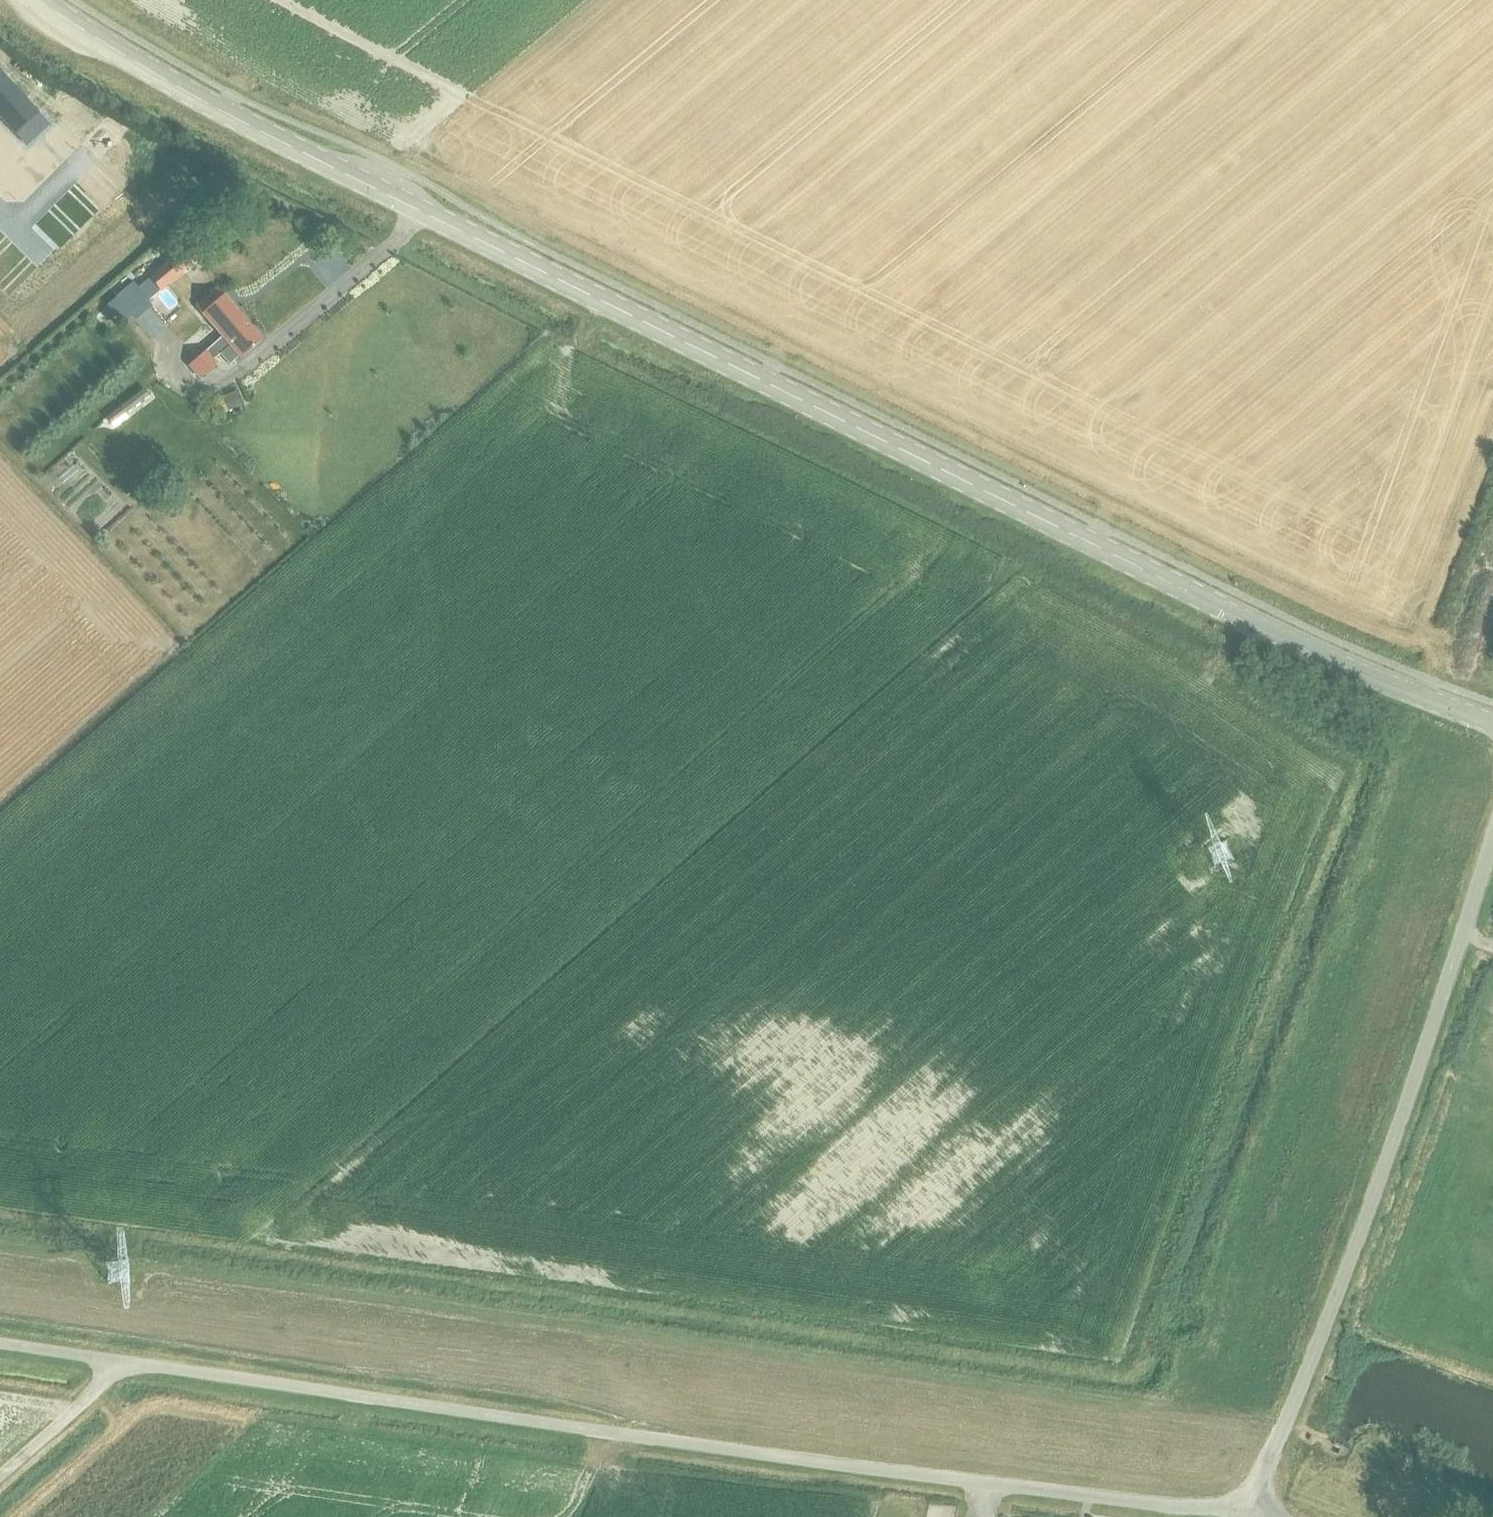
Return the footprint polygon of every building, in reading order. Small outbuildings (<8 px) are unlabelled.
[(0,71),(0,118),(15,135),(39,113),(0,71)] [(190,244),(149,278),(160,291),(200,257),(190,244)] [(223,337),(190,366),(200,378),(217,363),(214,359),(221,353),(229,363),(239,355),(241,358),(262,339),(218,288),(196,306),(223,337)] [(145,389),(106,419),(111,425),(149,395),(145,389)] [(238,392),(221,399),(227,413),(244,405),(238,392)]
